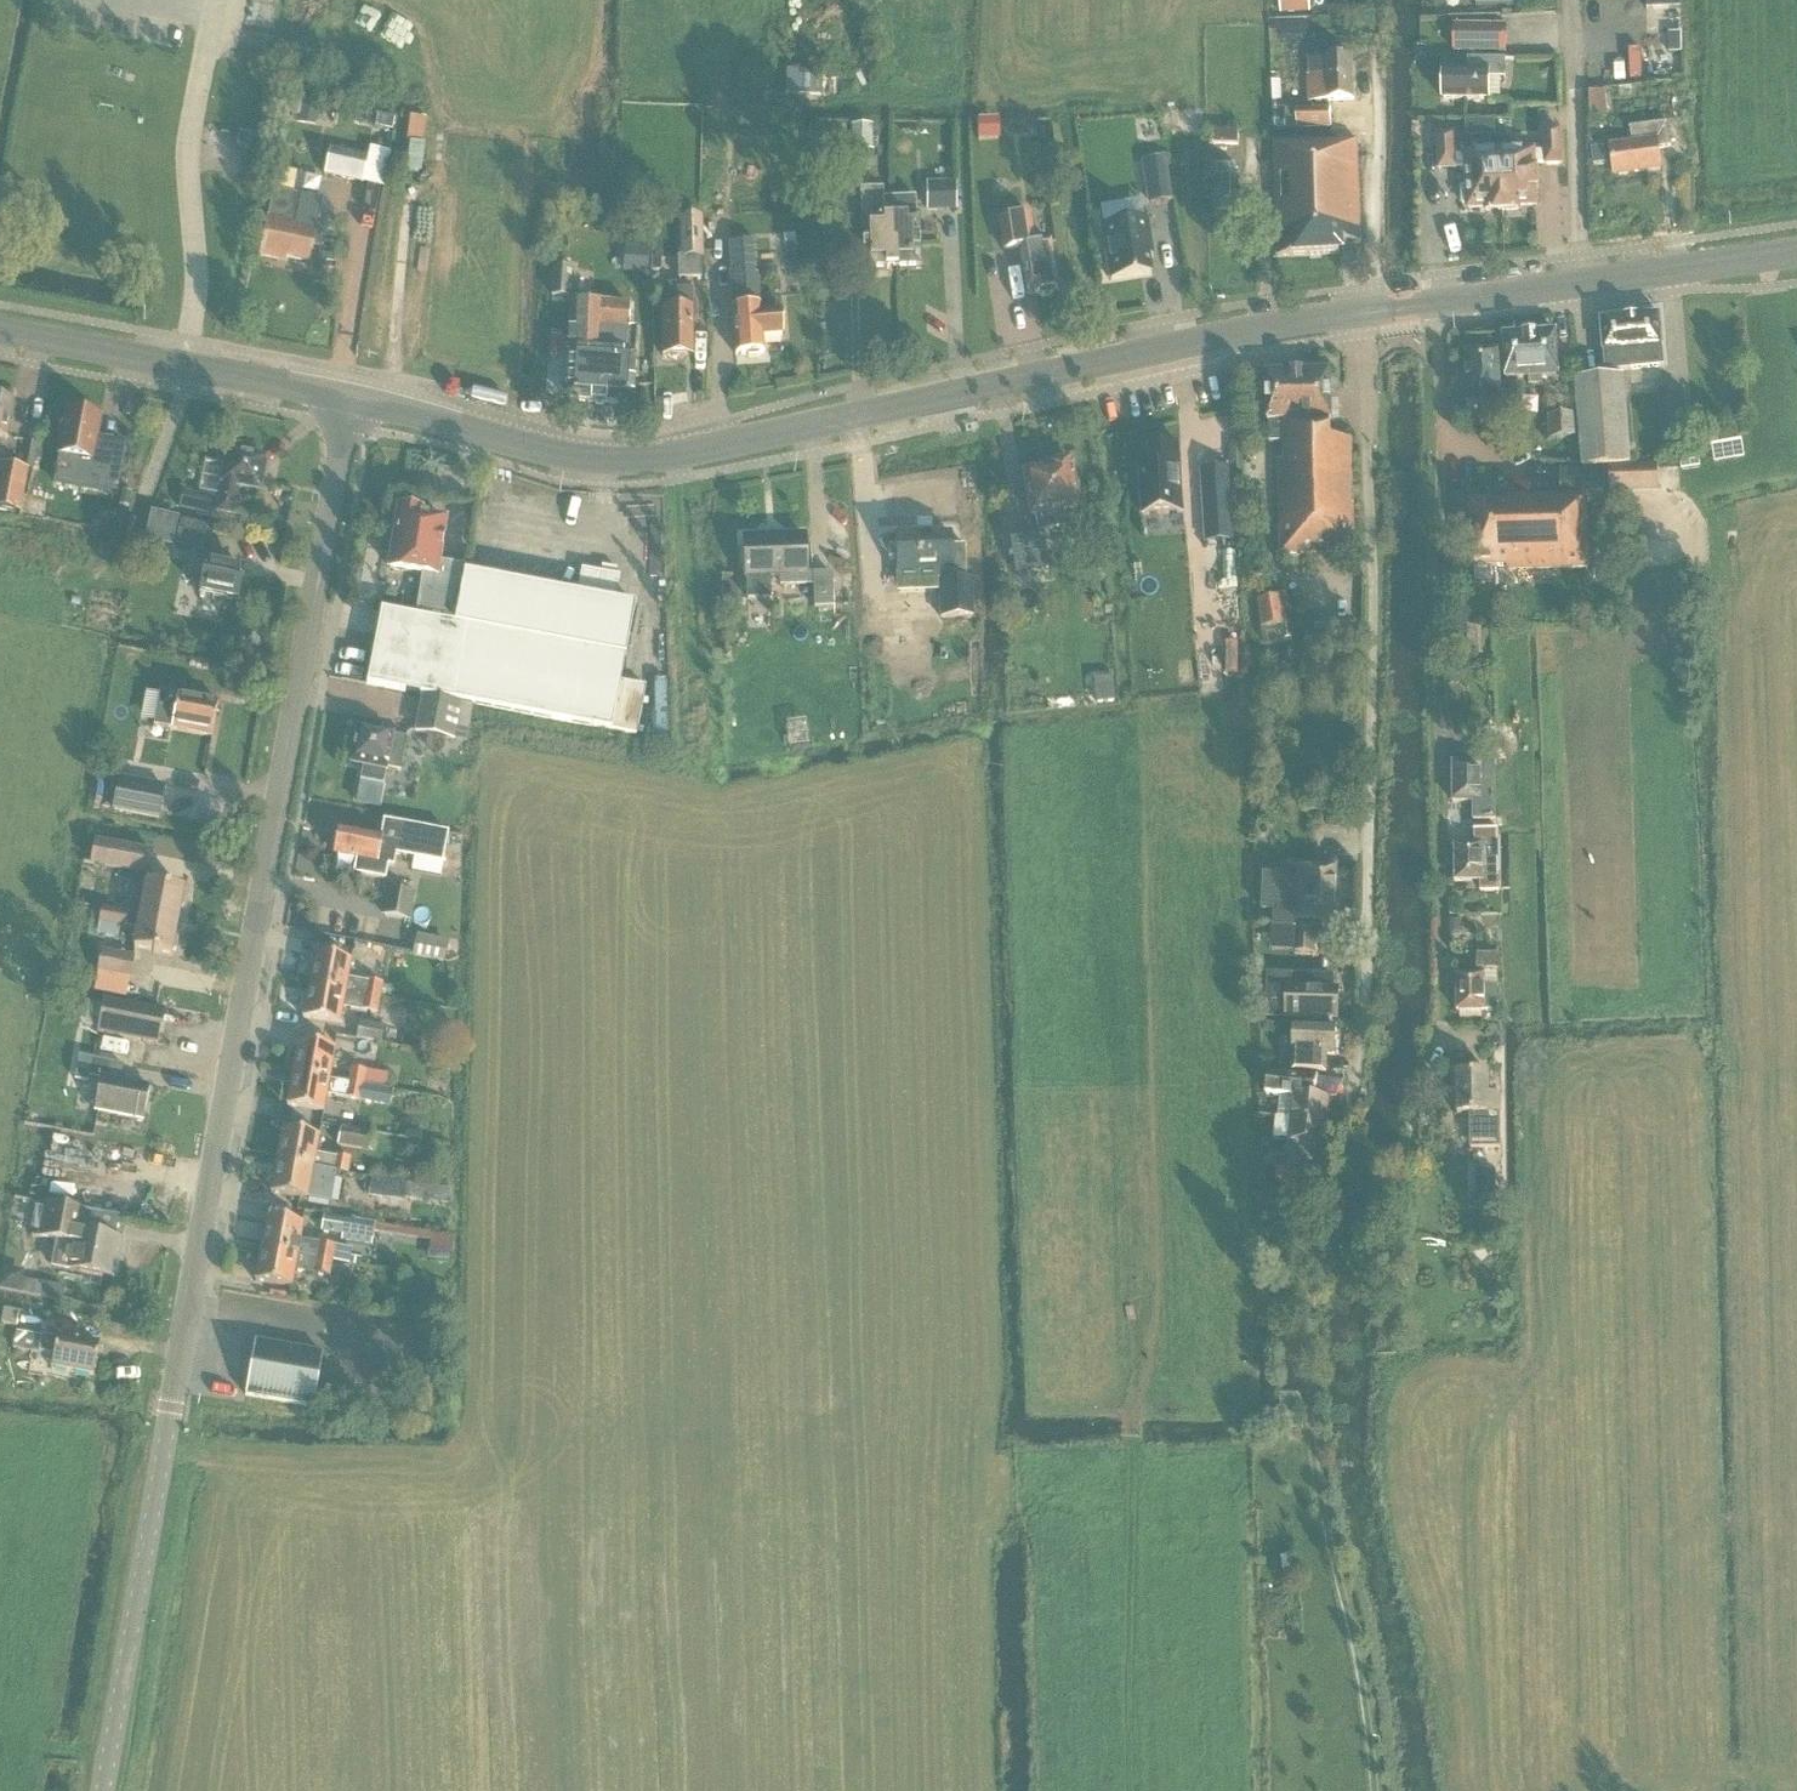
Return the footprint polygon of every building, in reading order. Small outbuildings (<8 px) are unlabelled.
[(1310,0),(1280,0),(1280,13),(1310,12),(1310,0)] [(300,15),(302,32),(333,30),(332,12),(300,15)] [(1507,51),(1507,25),(1454,26),(1455,51),(1507,51)] [(1665,33),(1669,56),(1682,54),(1679,31),(1665,33)] [(765,113),(814,115),(816,59),(767,57),(765,113)] [(1354,100),(1352,57),(1327,58),(1327,59),(1309,60),(1310,76),(1308,76),(1309,102),(1354,100)] [(1505,59),(1489,59),(1468,59),(1468,72),(1443,72),(1443,100),(1490,100),(1490,77),(1505,77),(1505,59)] [(1208,99),(1209,126),(1221,126),(1220,99),(1208,99)] [(1330,128),(1330,108),(1286,108),(1286,128),(1330,128)] [(394,118),(377,114),(375,126),(392,129),(394,118)] [(1366,131),(1365,114),(1338,115),(1338,132),(1366,131)] [(999,139),(998,118),(978,119),(979,140),(999,139)] [(872,149),(871,123),(851,124),(852,150),(872,149)] [(1614,176),(1660,170),(1658,148),(1670,147),(1667,123),(1630,128),(1632,143),(1610,146),(1614,176)] [(846,141),(846,125),(817,125),(817,141),(846,141)] [(1534,151),(1500,153),(1503,212),(1519,211),(1519,207),(1537,206),(1536,188),(1538,188),(1538,172),(1535,172),(1535,164),(1546,164),(1546,165),(1562,164),(1560,130),(1544,131),(1545,151),(1534,152),(1534,151)] [(249,150),(252,136),(240,133),(237,147),(249,150)] [(1454,136),(1438,136),(1440,170),(1456,170),(1456,168),(1467,167),(1468,188),(1462,188),(1463,204),(1469,204),(1469,209),(1487,208),(1487,212),(1503,212),(1500,153),(1466,155),(1455,156),(1454,136)] [(1360,243),(1357,141),(1274,144),(1278,257),(1341,256),(1340,244),(1360,243)] [(367,155),(329,147),(324,174),(362,182),(367,155)] [(1167,154),(1140,158),(1146,203),(1173,199),(1167,154)] [(1236,163),(1213,162),(1211,236),(1238,236),(1239,179),(1236,179),(1236,163)] [(956,209),(955,181),(926,182),(927,210),(956,209)] [(862,268),(895,266),(894,245),(893,245),(892,218),(891,218),(891,211),(883,212),(883,200),(884,200),(883,187),(859,188),(860,218),(862,268)] [(273,191),(267,219),(260,255),(278,259),(279,255),(309,261),(321,200),(273,191)] [(894,245),(895,266),(919,265),(917,216),(914,217),(913,198),(884,200),(883,200),(883,212),(891,211),(891,218),(892,218),(893,245),(894,245)] [(376,232),(377,204),(356,203),(355,231),(376,232)] [(702,256),(701,215),(679,216),(680,257),(702,256)] [(1035,294),(1059,289),(1051,243),(1035,246),(1030,215),(999,220),(1004,250),(1021,248),(1028,289),(1034,288),(1035,294)] [(1145,220),(1101,226),(1110,281),(1149,275),(1146,257),(1150,256),(1145,220)] [(780,310),(761,312),(760,306),(756,241),(731,242),(733,270),(732,270),(734,308),(733,308),(736,354),(764,352),(762,336),(782,334),(780,310)] [(572,267),(551,266),(550,301),(571,302),(572,267)] [(692,289),(690,289),(690,283),(680,283),(681,289),(677,289),(677,282),(662,282),(662,308),(661,308),(662,356),(693,355),(692,308),(693,308),(692,289)] [(573,303),(572,319),(567,401),(632,404),(635,356),(633,356),(634,331),(628,330),(630,306),(600,304),(573,303)] [(1663,346),(1660,314),(1601,320),(1604,352),(1606,352),(1608,372),(1662,367),(1662,363),(1660,347),(1663,346)] [(1586,353),(1598,353),(1598,325),(1587,325),(1586,353)] [(1558,375),(1556,333),(1503,336),(1506,379),(1558,375)] [(1499,350),(1466,352),(1470,419),(1519,416),(1518,393),(1502,394),(1499,350)] [(1332,440),(1330,371),(1266,373),(1268,443),(1283,443),(1284,462),(1278,462),(1281,555),(1355,552),(1351,440),(1332,440)] [(1624,377),(1576,380),(1583,468),(1631,465),(1624,377)] [(1689,438),(1684,389),(1658,391),(1663,441),(1689,438)] [(0,398),(0,436),(7,438),(14,401),(0,398)] [(66,410),(54,475),(75,479),(74,484),(87,487),(104,489),(110,458),(93,455),(100,417),(66,410)] [(1574,415),(1547,417),(1549,439),(1576,437),(1574,415)] [(1151,470),(1140,471),(1143,517),(1184,514),(1180,447),(1149,448),(1151,470)] [(266,458),(228,451),(221,483),(215,512),(240,516),(243,501),(236,500),(239,486),(259,490),(266,458)] [(1063,512),(1078,509),(1069,461),(1046,465),(1047,470),(1022,474),(1031,518),(1034,517),(1037,533),(1066,528),(1063,512)] [(0,463),(0,508),(21,512),(29,468),(0,463)] [(1657,465),(1609,466),(1609,491),(1658,490),(1657,465)] [(1204,472),(1208,542),(1235,540),(1232,471),(1204,472)] [(1494,501),(1470,502),(1472,567),(1509,566),(1509,570),(1589,568),(1587,496),(1510,498),(1509,502),(1494,503),(1494,501)] [(438,563),(444,520),(421,517),(422,511),(399,507),(392,555),(391,566),(423,571),(415,615),(381,609),(366,684),(636,734),(645,687),(619,682),(635,605),(615,601),(619,576),(582,569),(577,594),(464,572),(464,566),(438,563)] [(151,510),(145,539),(172,545),(179,516),(151,510)] [(181,518),(175,543),(201,549),(207,525),(181,518)] [(950,546),(950,533),(895,535),(897,572),(939,571),(940,617),(972,616),(971,580),(965,581),(964,545),(950,546)] [(804,574),(804,536),(744,538),(743,578),(745,577),(746,600),(771,599),(770,576),(778,576),(778,586),(811,585),(812,608),(831,607),(830,573),(804,574)] [(1045,561),(1041,537),(1010,542),(1014,566),(1045,561)] [(237,601),(244,570),(225,566),(228,551),(211,548),(208,563),(206,563),(200,594),(237,601)] [(68,557),(67,573),(94,574),(95,558),(68,557)] [(1288,623),(1284,595),(1257,599),(1262,628),(1288,623)] [(160,692),(154,726),(211,737),(217,702),(160,692)] [(421,695),(414,731),(459,740),(464,741),(468,720),(471,704),(421,695)] [(392,735),(358,728),(351,763),(363,765),(360,782),(382,786),(386,768),(400,771),(406,738),(392,735)] [(1454,765),(1454,801),(1473,801),(1473,821),(1495,821),(1495,794),(1495,767),(1495,765),(1482,765),(1454,765)] [(164,789),(117,780),(112,810),(158,819),(164,789)] [(380,837),(338,829),(334,854),(356,858),(353,873),(385,879),(388,865),(393,866),(396,855),(442,864),(448,833),(384,820),(380,837)] [(1482,845),(1455,845),(1455,882),(1479,882),(1479,891),(1498,891),(1498,846),(1498,834),(1484,834),(1484,846),(1482,846),(1482,845)] [(153,851),(95,840),(90,863),(149,874),(153,851)] [(1335,922),(1338,869),(1297,867),(1297,880),(1278,880),(1278,876),(1263,875),(1262,911),(1274,911),(1273,928),(1296,928),(1297,921),(1335,922)] [(130,899),(127,913),(177,922),(183,890),(145,884),(142,901),(130,899)] [(415,893),(384,888),(379,914),(410,920),(415,893)] [(177,922),(127,913),(102,909),(100,922),(137,929),(133,947),(171,954),(177,922)] [(1317,932),(1298,931),(1297,947),(1316,949),(1317,932)] [(449,941),(417,934),(412,956),(444,963),(449,941)] [(308,986),(379,999),(382,984),(369,981),(369,983),(348,979),(351,961),(349,961),(352,947),(328,942),(325,956),(314,954),(308,986)] [(135,956),(100,949),(96,972),(99,972),(96,984),(120,989),(123,977),(130,978),(135,956)] [(1339,1021),(1340,987),(1335,987),(1335,974),(1268,971),(1265,1017),(1339,1021)] [(1484,976),(1457,976),(1457,1012),(1496,1011),(1496,986),(1484,986),(1484,976)] [(377,1014),(379,999),(308,986),(303,1018),(339,1025),(342,1008),(377,1014)] [(157,1044),(164,1010),(104,999),(98,1032),(157,1044)] [(359,1022),(356,1036),(379,1041),(382,1026),(359,1022)] [(1336,1052),(1337,1030),(1295,1028),(1295,1051),(1298,1051),(1297,1073),(1322,1074),(1323,1052),(1336,1052)] [(329,1080),(329,1079),(335,1048),(298,1042),(292,1074),(329,1080)] [(143,1120),(149,1086),(119,1081),(122,1065),(80,1057),(75,1079),(88,1082),(89,1075),(101,1078),(95,1110),(143,1120)] [(351,1068),(348,1083),(363,1086),(363,1085),(366,1071),(351,1068)] [(363,1086),(348,1083),(329,1079),(329,1080),(292,1074),(287,1105),(323,1112),(326,1095),(345,1099),(360,1102),(361,1099),(378,1102),(381,1088),(363,1085),(363,1086)] [(1268,1074),(1266,1095),(1292,1097),(1290,1120),(1329,1123),(1330,1099),(1315,1098),(1316,1077),(1268,1074)] [(1488,1074),(1457,1074),(1457,1114),(1471,1114),(1471,1131),(1472,1150),(1501,1149),(1500,1097),(1489,1097),(1488,1074)] [(1276,1119),(1274,1139),(1289,1140),(1289,1142),(1287,1142),(1286,1160),(1318,1162),(1319,1145),(1327,1146),(1329,1123),(1290,1120),(1276,1119)] [(373,1133),(340,1127),(337,1145),(370,1151),(373,1133)] [(282,1129),(277,1161),(348,1174),(350,1159),(338,1157),(338,1158),(316,1154),(319,1136),(282,1129)] [(348,1174),(277,1161),(271,1193),(308,1200),(311,1181),(333,1185),(333,1187),(345,1189),(345,1188),(368,1192),(370,1178),(371,1178),(348,1174)] [(1495,1187),(1494,1163),(1477,1163),(1477,1187),(1495,1187)] [(368,1192),(367,1194),(404,1201),(407,1185),(370,1178),(368,1192)] [(46,1203),(40,1236),(55,1239),(50,1264),(68,1268),(112,1277),(120,1239),(83,1232),(87,1211),(75,1208),(46,1203)] [(324,1214),(321,1231),(371,1241),(374,1223),(324,1214)] [(261,1247),(331,1260),(348,1263),(351,1249),(334,1246),(320,1244),(300,1241),(303,1223),(266,1217),(261,1247)] [(331,1260),(261,1247),(255,1281),(291,1287),(294,1270),(329,1276),(331,1260)] [(2,1268),(0,1278),(0,1289),(63,1300),(66,1286),(22,1279),(23,1271),(2,1268)] [(18,1309),(4,1306),(1,1321),(15,1324),(18,1309)] [(57,1337),(57,1338),(15,1332),(12,1348),(54,1355),(52,1367),(93,1375),(99,1345),(57,1337)] [(323,1353),(255,1341),(245,1395),(313,1407),(323,1353)]
